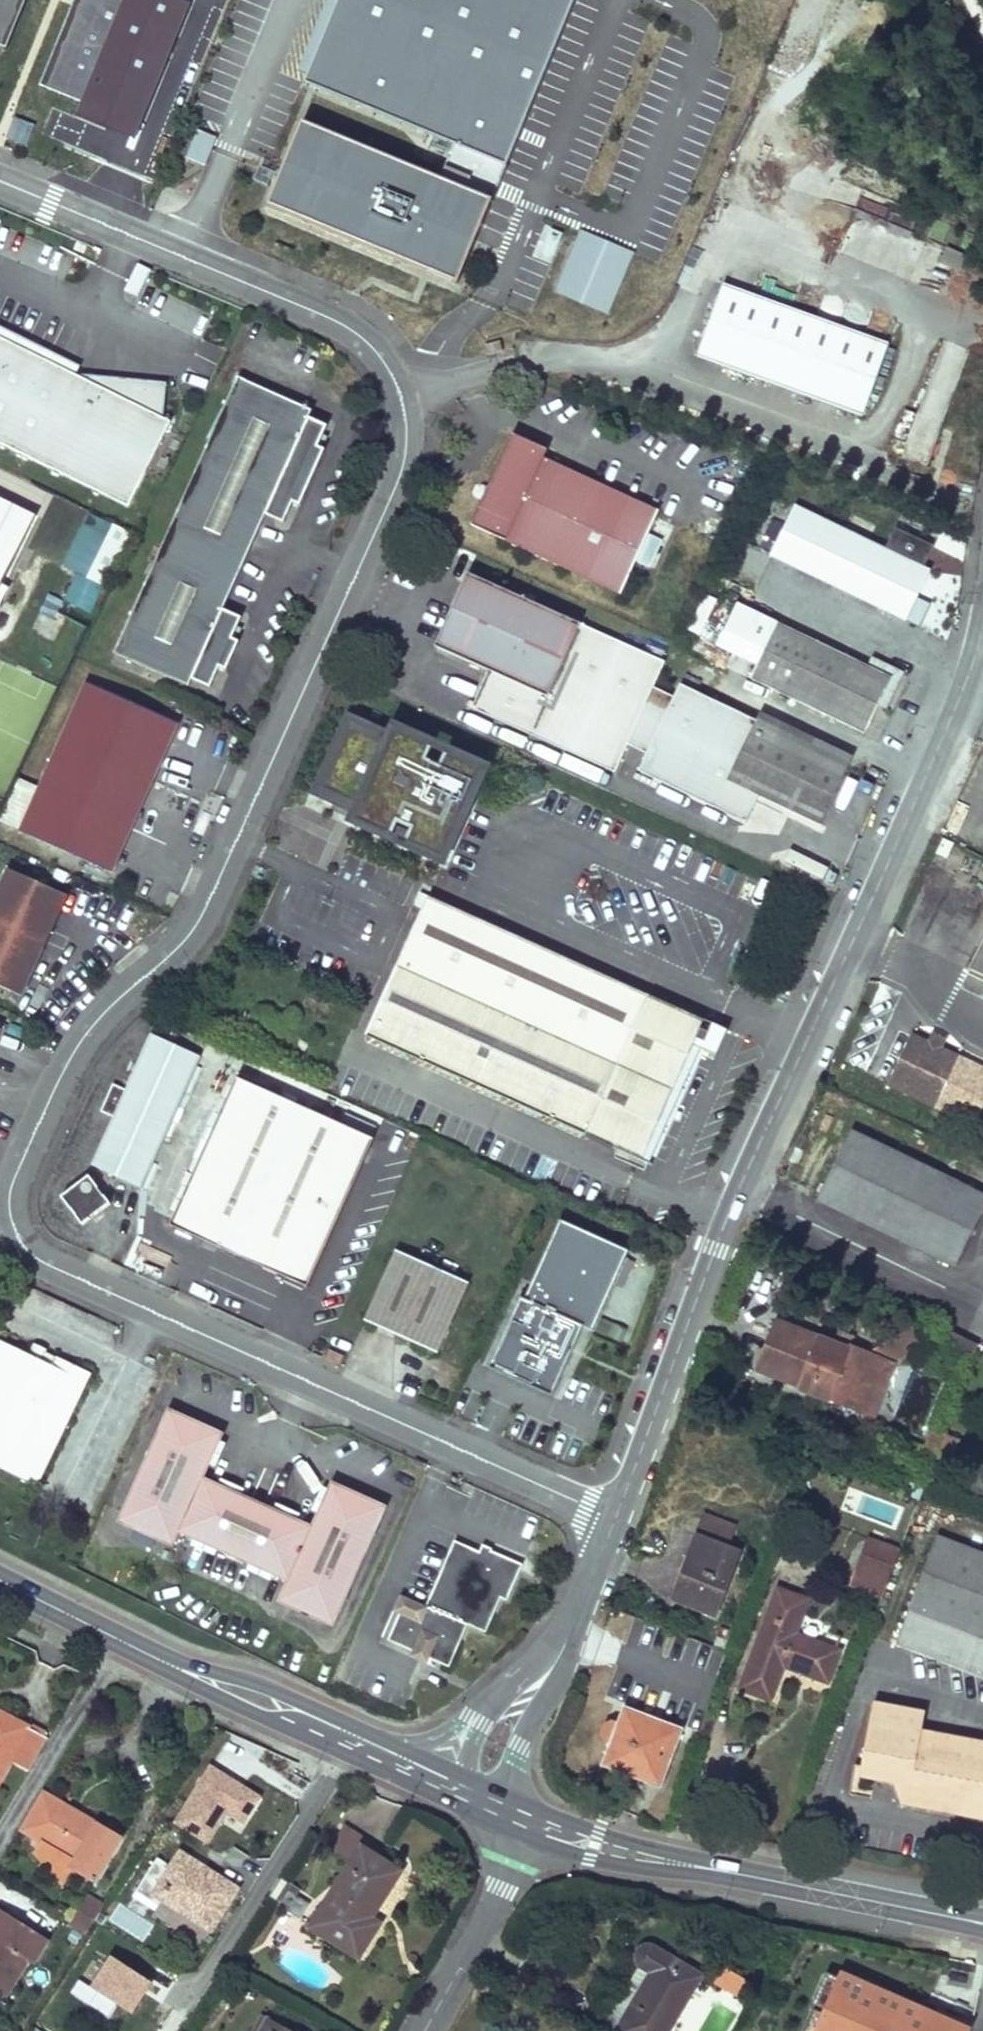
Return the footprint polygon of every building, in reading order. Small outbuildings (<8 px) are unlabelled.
[(9,51),(25,0),(0,0),(0,48),(9,51)] [(305,80),(507,161),(570,0),(338,0),(305,80)] [(300,115),(269,200),(454,280),(490,194),(300,115)] [(205,167),(216,139),(198,132),(187,160),(205,167)] [(879,264),(891,226),(852,214),(840,252),(879,264)] [(553,293),(608,317),(635,254),(581,230),(553,293)] [(963,281),(969,270),(969,269),(969,268),(970,268),(970,267),(951,258),(944,272),(963,281)] [(890,350),(726,287),(698,359),(862,422),(890,350)] [(130,508),(173,421),(165,417),(168,382),(77,374),(81,366),(0,325),(0,444),(130,508)] [(499,341),(484,345),(487,354),(501,351),(499,341)] [(920,417),(942,424),(965,349),(943,343),(920,417)] [(237,377),(114,652),(188,685),(191,678),(210,686),(219,666),(226,669),(238,641),(231,638),(241,617),(222,609),(265,514),(283,522),(292,502),(299,505),(324,449),(317,446),(327,425),(308,417),(312,410),(237,377)] [(512,434),(470,528),(620,595),(659,512),(544,459),(547,450),(512,434)] [(765,548),(787,501),(767,492),(744,539),(765,548)] [(33,514),(0,497),(0,579),(33,514)] [(933,569),(798,504),(773,557),(908,622),(933,569)] [(113,523),(87,577),(105,586),(131,532),(113,523)] [(638,561),(653,567),(663,542),(648,536),(638,561)] [(665,662),(576,623),(562,616),(468,574),(435,647),(488,671),(471,708),(615,773),(628,745),(643,752),(667,702),(650,695),(665,662)] [(62,679),(81,628),(55,619),(61,602),(47,597),(22,665),(62,679)] [(579,616),(565,609),(562,616),(576,623),(579,616)] [(777,622),(750,679),(865,734),(891,678),(777,622)] [(86,683),(20,830),(112,871),(178,724),(86,683)] [(820,824),(847,769),(755,725),(753,728),(676,691),(670,704),(667,702),(643,752),(646,753),(637,771),(745,822),(758,795),(820,824)] [(442,859),(483,768),(445,751),(439,765),(426,760),(432,745),(394,729),(388,743),(349,725),(321,789),(360,806),(353,820),(392,837),(398,823),(410,828),(404,843),(442,859)] [(946,859),(953,844),(943,839),(936,854),(946,859)] [(0,890),(0,986),(21,995),(66,895),(9,869),(0,890)] [(647,995),(428,895),(365,1035),(586,1134),(647,995)] [(969,970),(982,977),(982,941),(969,970)] [(647,995),(586,1134),(642,1159),(703,1020),(647,995)] [(705,1054),(718,1057),(724,1034),(712,1031),(705,1054)] [(933,1034),(929,1043),(940,1049),(944,1039),(933,1034)] [(151,1035),(126,1090),(113,1084),(102,1111),(114,1116),(92,1165),(141,1187),(200,1057),(151,1035)] [(910,1035),(887,1084),(937,1107),(939,1102),(973,1116),(982,1091),(982,1086),(951,1073),(958,1057),(940,1049),(929,1043),(910,1035)] [(236,1078),(171,1225),(308,1286),(373,1139),(236,1078)] [(851,1132),(818,1199),(955,1267),(982,1210),(982,1196),(851,1132)] [(89,1175),(61,1197),(82,1224),(110,1203),(89,1175)] [(489,1367),(552,1395),(573,1349),(568,1347),(583,1315),(597,1321),(629,1250),(587,1232),(560,1220),(524,1300),(520,1298),(489,1367)] [(396,1250),(365,1319),(437,1352),(469,1283),(396,1250)] [(625,1343),(629,1327),(599,1320),(596,1336),(625,1343)] [(852,1346),(849,1345),(848,1349),(833,1344),(775,1321),(756,1369),(810,1390),(810,1392),(873,1417),(894,1362),(852,1346)] [(833,1344),(848,1349),(849,1345),(852,1346),(854,1339),(837,1333),(833,1344)] [(38,1485),(91,1373),(57,1357),(52,1366),(29,1354),(0,1341),(0,1467),(38,1485)] [(33,1346),(29,1354),(52,1366),(57,1357),(33,1346)] [(343,1356),(330,1350),(325,1359),(339,1365),(343,1356)] [(169,1408),(122,1512),(131,1516),(127,1525),(164,1541),(167,1533),(177,1537),(179,1532),(287,1581),(282,1593),(291,1597),(287,1605),(324,1622),(327,1613),(337,1617),(387,1506),(332,1482),(312,1526),(204,1477),(224,1433),(169,1408)] [(415,1459),(414,1462),(426,1467),(427,1464),(415,1459)] [(122,1512),(118,1521),(127,1525),(131,1516),(122,1512)] [(690,1576),(680,1602),(715,1615),(739,1553),(726,1547),(733,1527),(704,1516),(683,1573),(690,1576)] [(167,1533),(164,1541),(173,1546),(177,1537),(167,1533)] [(936,1538),(896,1641),(982,1675),(982,1556),(936,1538)] [(883,1596),(900,1551),(869,1540),(852,1584),(883,1596)] [(490,1558),(481,1554),(457,1543),(429,1607),(468,1625),(486,1633),(502,1597),(508,1600),(523,1566),(492,1552),(490,1558)] [(493,1550),(484,1546),(481,1554),(490,1558),(492,1552),(493,1550)] [(673,1599),(680,1602),(690,1576),(683,1573),(673,1599)] [(794,1635),(807,1600),(778,1590),(741,1688),(770,1699),(783,1665),(827,1681),(838,1651),(794,1635)] [(291,1597),(282,1593),(278,1601),(287,1605),(291,1597)] [(402,1595),(395,1611),(402,1614),(409,1598),(402,1595)] [(450,1665),(468,1625),(429,1607),(409,1598),(402,1614),(391,1639),(450,1665)] [(327,1613),(324,1622),(333,1626),(337,1617),(327,1613)] [(717,1649),(703,1643),(699,1655),(713,1660),(717,1649)] [(921,1732),(924,1713),(873,1703),(861,1766),(854,1765),(852,1775),(894,1783),(910,1786),(907,1805),(982,1819),(982,1743),(921,1732)] [(682,1730),(625,1708),(618,1724),(612,1722),(606,1725),(602,1734),(605,1740),(611,1743),(607,1756),(626,1763),(625,1767),(643,1774),(641,1779),(660,1787),(682,1730)] [(10,1760),(29,1770),(46,1736),(0,1712),(0,1777),(10,1760)] [(626,1763),(607,1756),(603,1765),(641,1779),(643,1774),(625,1767),(626,1763)] [(209,1847),(228,1818),(245,1829),(264,1798),(209,1765),(173,1825),(209,1847)] [(910,1786),(894,1783),(901,1804),(907,1805),(910,1786)] [(41,1796),(20,1830),(42,1843),(74,1861),(70,1868),(95,1883),(122,1837),(78,1812),(76,1816),(41,1796)] [(328,1850),(350,1864),(361,1846),(379,1858),(383,1851),(344,1825),(328,1850)] [(42,1843),(36,1852),(62,1882),(70,1868),(74,1861),(42,1843)] [(350,1864),(310,1927),(358,1957),(380,1923),(369,1917),(378,1903),(380,1904),(400,1871),(379,1858),(361,1846),(350,1864)] [(178,1856),(168,1870),(155,1862),(136,1891),(158,1905),(162,1899),(211,1930),(237,1888),(204,1867),(201,1871),(178,1856)] [(293,1893),(282,1910),(299,1920),(310,1904),(293,1893)] [(86,1933),(104,1905),(87,1895),(70,1923),(86,1933)] [(14,1982),(28,1961),(32,1964),(48,1940),(4,1912),(0,1917),(0,1973),(14,1982)] [(637,1963),(640,1966),(640,1967),(650,1972),(623,2017),(615,2030),(670,2030),(703,1975),(654,1945),(652,1945),(647,1945),(643,1946),(638,1951),(637,1954),(636,1958),(637,1963)] [(88,1997),(133,2021),(154,1982),(108,1959),(88,1997)] [(640,1967),(640,1966),(613,2011),(623,2017),(650,1972),(640,1967)] [(5,1996),(14,1982),(0,1973),(0,1993),(5,1996)] [(268,2017),(263,2014),(254,2030),(261,2030),(268,2017)] [(268,2017),(261,2030),(293,2030),(268,2017)]
